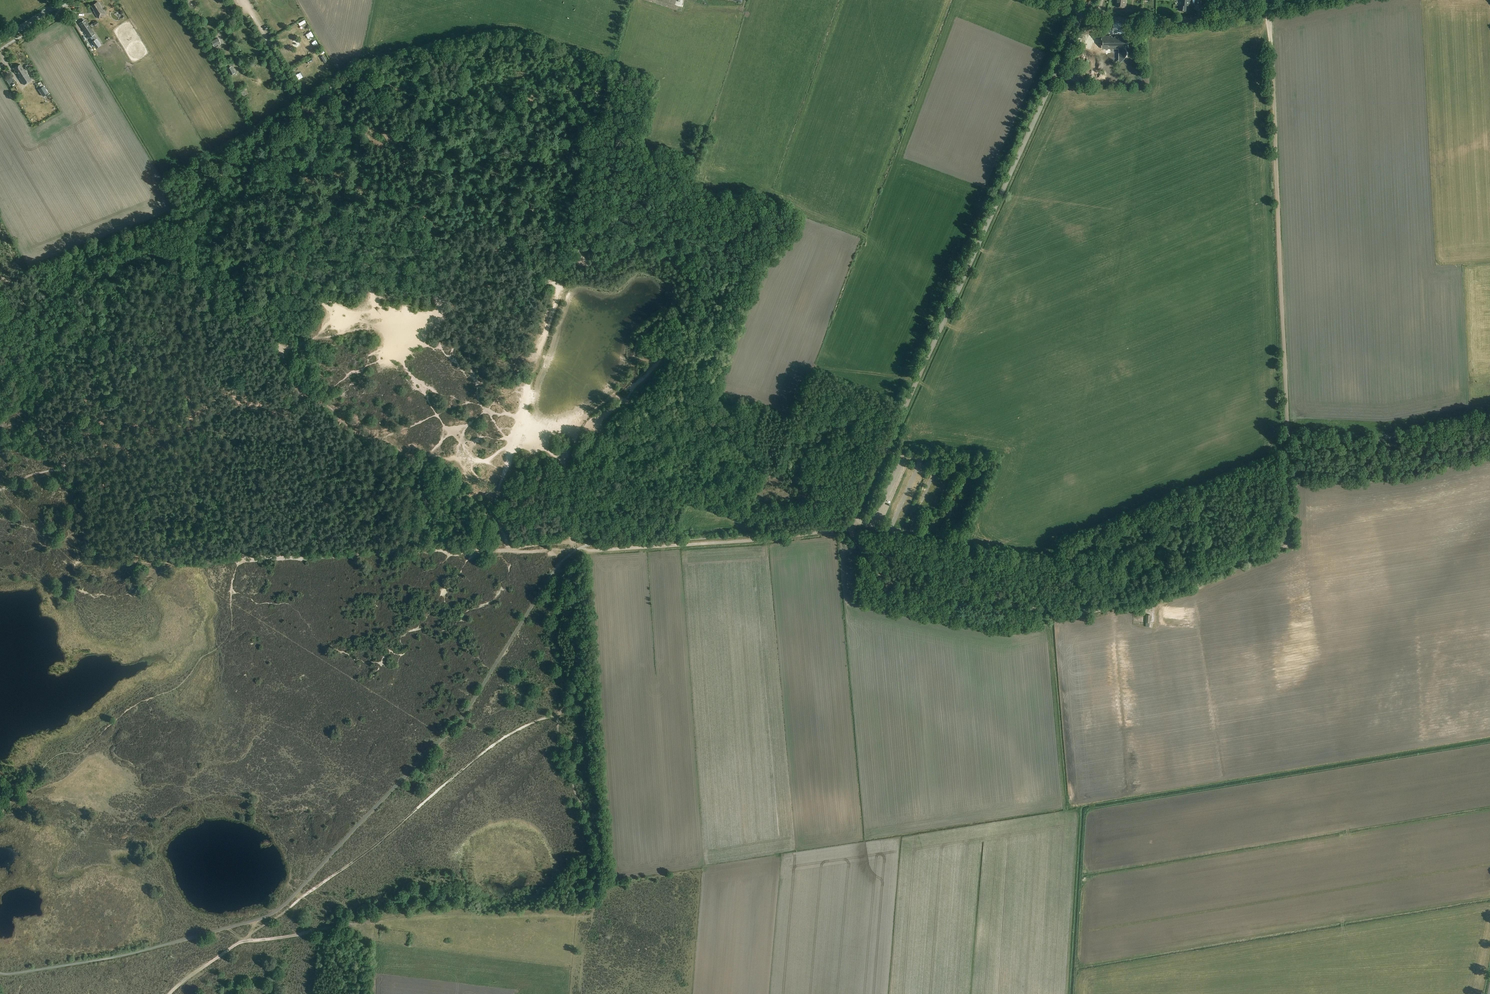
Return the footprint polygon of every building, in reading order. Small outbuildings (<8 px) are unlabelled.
[(1179,10),(1186,11),(1187,5),(1190,6),(1191,0),(1180,0),(1180,1),(1180,4),(1179,4),(1179,10)] [(95,10),(94,10),(98,18),(106,13),(98,1),(92,5),(95,10)] [(90,8),(87,9),(86,7),(83,9),(89,20),(95,16),(90,8)] [(85,19),(79,23),(89,38),(90,37),(92,40),(96,37),(94,34),(95,34),(85,19)] [(1102,43),(1102,48),(1103,48),(1113,48),(1113,47),(1115,47),(1115,48),(1119,48),(1120,53),(1119,53),(1119,56),(1125,57),(1126,55),(1126,54),(1126,51),(1125,49),(1123,48),(1123,47),(1128,47),(1128,37),(1122,37),(1122,36),(1115,36),(1115,38),(1112,38),(1112,36),(1102,36),(1102,39),(1102,43)] [(205,47),(212,44),(210,38),(202,41),(205,47)] [(220,43),(221,43),(218,38),(212,41),(214,46),(219,44),(219,46),(221,45),(220,43)] [(24,71),(20,64),(14,68),(19,77),(19,78),(23,84),(31,80),(25,70),(24,71)] [(227,68),(231,75),(235,73),(232,66),(227,68)] [(17,95),(26,91),(23,86),(15,89),(17,95)] [(38,89),(42,96),(47,93),(43,86),(40,88),(39,87),(38,88),(38,89)] [(978,324),(984,327),(991,314),(985,311),(978,324)]
